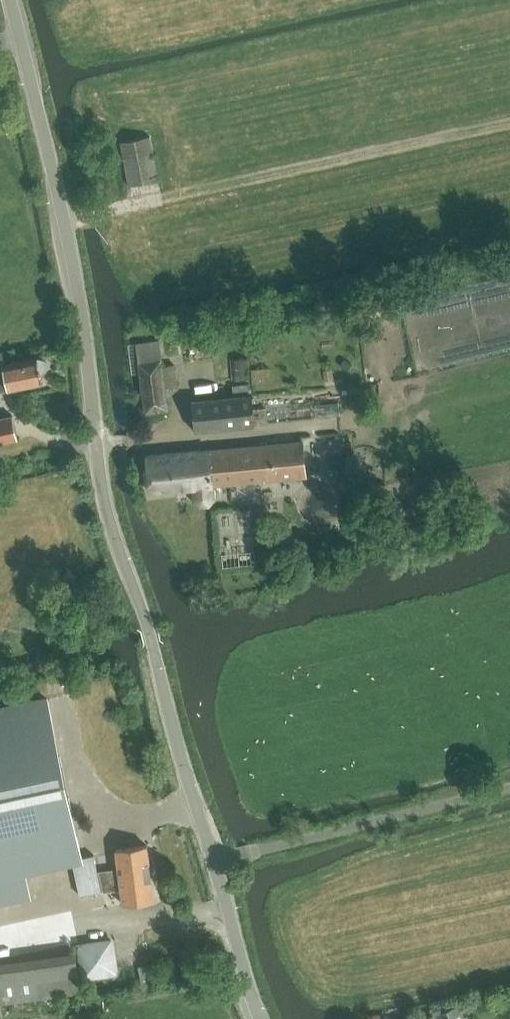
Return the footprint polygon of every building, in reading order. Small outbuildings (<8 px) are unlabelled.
[(128,185),(158,179),(150,136),(120,142),(128,185)] [(165,386),(176,385),(174,364),(162,365),(159,339),(137,342),(145,412),(167,409),(165,386)] [(45,369),(43,359),(38,358),(38,357),(4,363),(2,352),(0,352),(0,390),(41,382),(40,374),(41,373),(41,372),(45,369)] [(231,359),(232,381),(249,380),(248,358),(231,359)] [(334,380),(332,368),(323,370),(325,382),(334,380)] [(233,396),(192,400),(195,431),(254,424),(253,409),(251,393),(249,393),(248,383),(232,384),(233,396)] [(340,414),(339,402),(315,405),(316,416),(340,414)] [(17,437),(12,414),(0,417),(0,441),(17,437)] [(212,484),(306,475),(302,440),(146,455),(149,490),(175,488),(178,492),(186,491),(188,487),(192,486),(193,500),(201,505),(208,505),(214,499),(212,484)] [(0,710),(0,904),(30,898),(25,870),(73,860),(80,896),(102,891),(94,854),(82,857),(48,699),(0,710)] [(118,866),(117,866),(118,870),(119,878),(151,873),(147,844),(116,849),(118,866)] [(104,893),(120,890),(120,886),(119,878),(118,870),(99,872),(104,893)] [(154,900),(151,873),(119,878),(120,886),(123,904),(154,900)] [(116,935),(80,941),(86,978),(122,972),(116,935)] [(81,991),(76,951),(0,962),(0,989),(2,1003),(81,991)] [(436,1013),(437,1015),(438,1018),(466,1018),(459,1003),(436,1013)] [(70,1018),(96,1018),(94,1009),(69,1013),(70,1018)]
